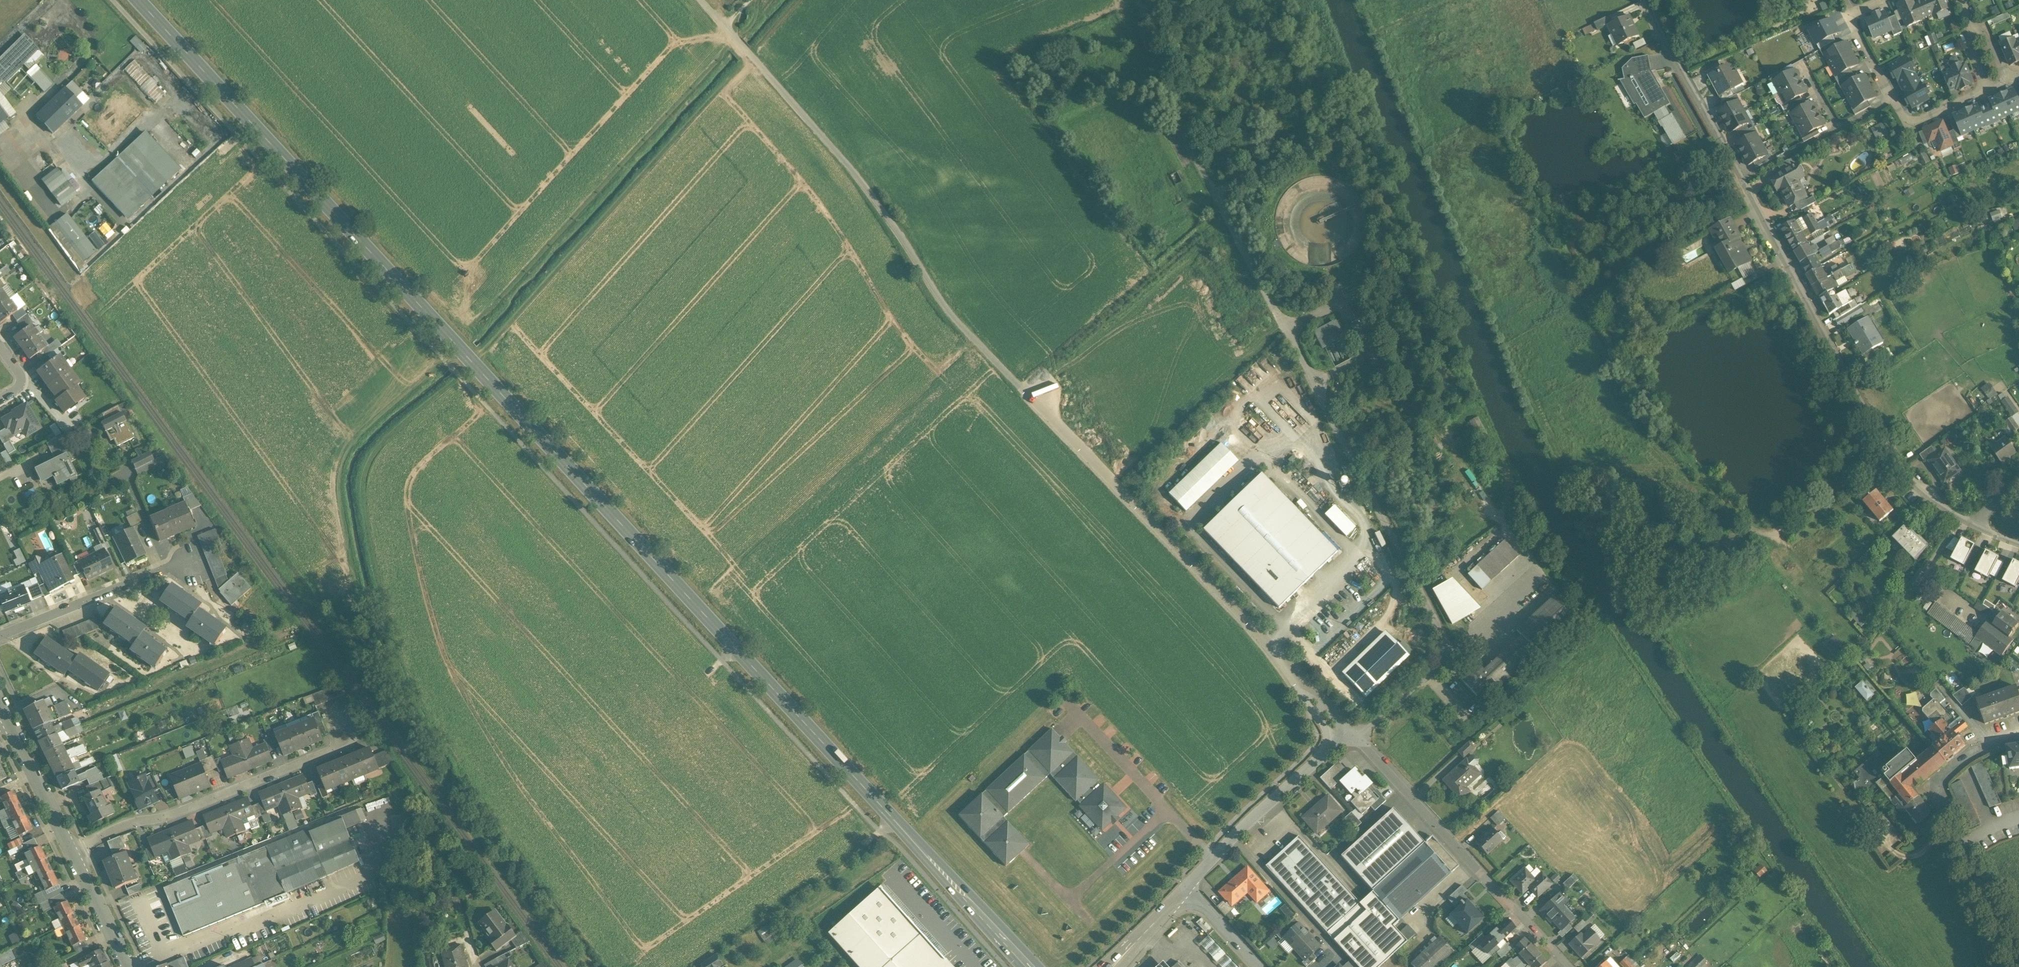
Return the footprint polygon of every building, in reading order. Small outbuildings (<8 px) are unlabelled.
[(1898,5),(1908,27),(1922,21),(1921,19),(1915,4),(1913,0),(1910,0),(1898,5)] [(1922,2),(1928,16),(1934,13),(1929,0),(1925,0),(1922,2)] [(1934,13),(1935,15),(1950,9),(1946,0),(1929,0),(1934,13)] [(1922,2),(1915,4),(1921,19),(1928,16),(1922,2)] [(2011,2),(2004,5),(2006,10),(2013,7),(2011,2)] [(1999,6),(1992,9),(1995,16),(2002,13),(1999,6)] [(1885,12),(1880,14),(1879,13),(1874,15),(1874,17),(1866,20),(1874,38),(1892,31),(1892,30),(1888,19),(1885,12)] [(2005,15),(1988,22),(1990,26),(1994,24),(1994,26),(2011,19),(2009,15),(2008,13),(2005,15)] [(1896,16),(1888,19),(1892,30),(1892,31),(1894,36),(1903,32),(1896,16)] [(1629,17),(1610,26),(1619,45),(1639,36),(1629,17)] [(1607,18),(1595,23),(1598,30),(1610,24),(1607,18)] [(1832,19),(1810,31),(1817,44),(1833,36),(1839,33),(1832,19)] [(2001,41),(2011,36),(2009,32),(1999,37),(2001,41)] [(1934,35),(1927,36),(1928,44),(1936,42),(1934,35)] [(0,59),(0,74),(9,65),(16,71),(27,60),(21,53),(31,43),(23,36),(0,59)] [(1820,50),(1836,41),(1833,36),(1817,44),(1820,50)] [(132,42),(144,50),(147,45),(135,37),(132,42)] [(1635,49),(1644,44),(1642,38),(1632,43),(1635,49)] [(2014,39),(2002,44),(2011,65),(2018,62),(2018,52),(2015,42),(2014,39)] [(1836,41),(1820,50),(1823,56),(1826,55),(1825,54),(1839,47),(1836,41)] [(1839,47),(1825,54),(1826,55),(1831,65),(1852,53),(1849,48),(1850,46),(1848,43),(1846,42),(1839,47)] [(1852,53),(1831,65),(1836,75),(1837,76),(1851,68),(1858,64),(1859,62),(1857,59),(1855,59),(1852,53)] [(1649,56),(1633,59),(1623,69),(1625,80),(1619,81),(1623,81),(1636,103),(1638,102),(1647,117),(1645,118),(1645,119),(1654,114),(1659,122),(1658,122),(1662,128),(1663,127),(1673,144),(1667,148),(1686,137),(1673,114),(1671,115),(1666,107),(1671,104),(1662,88),(1665,86),(1663,86),(1655,72),(1656,72),(1656,71),(1652,72),(1649,56)] [(1965,65),(1961,66),(1960,64),(1958,60),(1957,58),(1955,57),(1951,58),(1950,61),(1951,63),(1953,67),(1952,68),(1953,70),(1950,72),(1950,73),(1956,87),(1957,88),(1961,87),(1962,89),(1970,86),(1969,83),(1972,82),(1965,65)] [(1899,80),(1903,86),(1916,79),(1913,73),(1914,72),(1913,69),(1915,68),(1911,60),(1908,61),(1906,58),(1890,66),(1892,70),(1890,71),(1894,79),(1896,77),(1898,81),(1899,80)] [(167,92),(136,60),(123,71),(155,104),(167,92)] [(1851,68),(1837,76),(1836,75),(1834,76),(1838,82),(1853,74),(1851,68)] [(1785,69),(1769,77),(1772,83),(1774,82),(1788,74),(1785,69)] [(1728,70),(1721,74),(1720,73),(1719,73),(1718,71),(1710,75),(1714,83),(1712,84),(1719,96),(1720,95),(1721,96),(1732,90),(1744,84),(1739,75),(1733,79),(1728,70)] [(1788,74),(1774,82),(1780,93),(1801,81),(1798,76),(1799,74),(1797,71),(1795,70),(1788,74)] [(1956,87),(1950,73),(1944,76),(1950,90),(1956,87)] [(1853,74),(1838,82),(1841,89),(1843,88),(1843,86),(1856,79),(1853,74)] [(1856,79),(1843,86),(1843,88),(1849,97),(1870,86),(1867,81),(1867,79),(1866,76),(1864,75),(1856,79)] [(1919,84),(1916,79),(1903,86),(1905,92),(1904,92),(1906,96),(1904,97),(1908,105),(1910,104),(1912,107),(1928,99),(1926,95),(1929,94),(1925,86),(1922,87),(1920,84),(1919,84)] [(1801,81),(1780,93),(1786,103),(1786,104),(1800,96),(1807,92),(1808,90),(1806,87),(1804,86),(1801,81)] [(1870,86),(1849,97),(1854,107),(1854,108),(1868,101),(1876,97),(1876,95),(1875,92),(1873,91),(1870,86)] [(65,88),(36,116),(53,133),(81,106),(65,88)] [(1732,90),(1721,96),(1720,95),(1719,96),(1722,103),(1725,101),(1735,96),(1732,90)] [(2014,90),(2002,95),(2010,114),(2018,110),(2018,102),(2016,94),(2014,90)] [(1735,96),(1725,101),(1722,103),(1721,103),(1724,108),(1738,101),(1738,102),(1740,101),(1737,95),(1735,96)] [(2010,114),(2002,95),(1989,101),(1991,105),(1997,119),(1998,119),(2010,114)] [(1800,96),(1786,104),(1786,103),(1784,104),(1787,110),(1803,101),(1800,96)] [(1724,108),(1719,111),(1718,114),(1720,117),(1722,117),(1725,122),(1744,112),(1738,102),(1738,101),(1724,108)] [(1803,101),(1787,110),(1790,116),(1792,115),(1791,114),(1805,106),(1803,101)] [(1868,101),(1854,108),(1854,107),(1852,108),(1855,115),(1871,106),(1868,101)] [(1805,106),(1791,114),(1792,115),(1797,125),(1819,114),(1816,109),(1817,106),(1815,103),(1813,103),(1805,106)] [(1980,109),(1979,105),(1966,111),(1974,129),(1986,124),(1987,124),(1980,109)] [(1997,119),(1991,105),(1986,107),(1993,123),(1999,121),(1998,119),(1997,119)] [(1993,123),(1986,107),(1980,109),(1987,124),(1986,124),(1987,126),(1993,123)] [(1974,129),(1966,111),(1954,116),(1956,120),(1962,134),(1963,134),(1974,129)] [(1744,112),(1725,122),(1728,127),(1727,130),(1729,133),(1731,133),(1736,131),(1750,123),(1750,122),(1744,112)] [(1819,114),(1797,125),(1803,136),(1817,129),(1824,125),(1825,122),(1824,119),(1821,118),(1819,114)] [(1962,134),(1956,120),(1950,122),(1954,130),(1957,138),(1963,136),(1963,134),(1962,134)] [(1750,123),(1736,131),(1739,136),(1755,127),(1752,121),(1750,122),(1750,123)] [(1948,133),(1943,121),(1924,129),(1929,142),(1936,139),(1941,151),(1953,146),(1954,146),(1948,133)] [(1882,123),(1874,127),(1880,138),(1888,134),(1882,123)] [(1755,127),(1739,136),(1742,141),(1756,134),(1758,133),(1755,127)] [(1817,129),(1803,136),(1801,137),(1804,142),(1820,134),(1817,129)] [(1957,138),(1954,130),(1948,133),(1954,146),(1953,146),(1955,150),(1961,147),(1957,138)] [(145,131),(91,181),(127,221),(182,169),(145,131)] [(1742,141),(1737,144),(1736,146),(1738,149),(1740,150),(1742,155),(1762,145),(1756,134),(1742,141)] [(1762,145),(1742,155),(1745,160),(1745,162),(1746,165),(1749,166),(1754,163),(1768,156),(1767,155),(1762,145)] [(77,194),(44,151),(33,159),(47,176),(42,179),(62,206),(77,194)] [(1898,158),(1901,164),(1915,158),(1912,152),(1898,158)] [(1768,156),(1754,163),(1757,168),(1772,160),(1769,154),(1767,155),(1768,156)] [(1789,160),(1778,166),(1782,173),(1793,167),(1789,160)] [(1782,173),(1771,179),(1777,190),(1780,188),(1790,206),(1806,198),(1796,180),(1805,175),(1805,171),(1802,166),(1799,164),(1793,167),(1782,173)] [(1356,177),(1342,170),(1331,168),(1315,169),(1299,177),(1288,189),(1280,208),(1281,224),(1287,240),(1298,252),(1308,258),(1324,262),(1339,261),(1354,255),(1362,248),(1371,234),(1375,216),(1373,200),(1367,189),(1356,177)] [(1942,201),(1946,208),(1955,204),(1951,196),(1942,201)] [(1814,197),(1799,205),(1802,210),(1816,202),(1814,197)] [(1999,216),(1997,211),(1990,214),(1993,219),(1999,216)] [(97,252),(66,214),(54,224),(84,262),(97,252)] [(1800,228),(1806,225),(1806,223),(1814,218),(1812,215),(1802,220),(1802,219),(1796,222),(1800,228)] [(1802,233),(1817,224),(1814,218),(1806,223),(1806,225),(1800,228),(1802,233)] [(1728,220),(1716,227),(1720,234),(1732,227),(1728,220)] [(1795,220),(1781,228),(1788,240),(1802,233),(1800,228),(1796,222),(1795,220)] [(1817,224),(1821,230),(1821,231),(1829,227),(1825,220),(1817,224)] [(1812,235),(1821,230),(1817,224),(1802,233),(1805,238),(1812,235)] [(1732,227),(1720,234),(1726,245),(1716,250),(1729,274),(1738,269),(1748,263),(1749,263),(1740,247),(1743,246),(1732,227)] [(1958,229),(1945,233),(1947,242),(1960,238),(1958,229)] [(1815,240),(1824,235),(1821,231),(1821,230),(1812,235),(1815,240)] [(1802,233),(1788,240),(1795,252),(1809,245),(1805,238),(1802,233)] [(1817,246),(1825,241),(1824,235),(1815,240),(1815,241),(1809,245),(1811,249),(1817,246)] [(1833,237),(1825,241),(1828,247),(1836,243),(1833,237)] [(104,239),(98,244),(97,242),(95,244),(99,250),(107,243),(104,239)] [(1828,247),(1825,241),(1817,246),(1811,249),(1814,255),(1828,247)] [(1836,243),(1828,247),(1831,253),(1842,247),(1839,241),(1836,243)] [(1795,252),(1794,253),(1800,263),(1801,263),(1814,255),(1811,249),(1809,245),(1795,252)] [(1828,247),(1814,255),(1817,259),(1823,258),(1831,253),(1828,247)] [(1814,255),(1801,263),(1807,275),(1821,268),(1817,259),(1814,255)] [(1847,260),(1838,265),(1841,271),(1850,266),(1847,260)] [(1748,263),(1738,269),(1744,280),(1755,274),(1748,263)] [(1838,265),(1830,270),(1826,275),(1828,279),(1842,271),(1841,271),(1838,265)] [(0,270),(0,278),(10,271),(6,266),(0,270)] [(1850,266),(1841,271),(1842,271),(1845,277),(1853,272),(1850,266)] [(1821,268),(1807,275),(1813,287),(1828,279),(1826,275),(1821,268)] [(1842,271),(1828,279),(1830,283),(1836,282),(1845,277),(1842,271)] [(1755,274),(1744,280),(1742,281),(1745,287),(1758,279),(1755,273),(1755,274)] [(1740,279),(1724,286),(1727,293),(1743,287),(1740,279)] [(1828,279),(1813,287),(1820,298),(1834,290),(1830,283),(1828,279)] [(1838,297),(1834,290),(1820,298),(1830,316),(1834,314),(1837,320),(1834,321),(1834,322),(1841,318),(1861,306),(1862,305),(1862,304),(1858,307),(1855,301),(1853,302),(1847,292),(1838,297)] [(9,299),(5,295),(2,297),(0,294),(0,306),(9,299)] [(0,306),(0,324),(12,315),(17,311),(9,299),(0,306)] [(1861,306),(1841,318),(1845,325),(1865,313),(1861,306)] [(17,311),(12,315),(17,321),(26,314),(22,308),(17,311)] [(26,314),(17,321),(20,326),(30,319),(26,314)] [(1333,319),(1308,330),(1316,348),(1341,337),(1333,319)] [(1868,319),(1849,330),(1857,344),(1855,345),(1856,346),(1858,345),(1864,355),(1883,343),(1868,319)] [(30,325),(13,337),(21,347),(35,337),(37,335),(30,325)] [(35,337),(21,347),(29,359),(37,354),(43,349),(43,348),(35,337)] [(43,349),(37,354),(40,358),(50,351),(46,346),(43,348),(43,349)] [(56,349),(47,356),(51,361),(59,355),(59,356),(60,355),(56,349)] [(51,361),(37,371),(43,379),(44,378),(49,384),(66,371),(62,365),(64,363),(59,356),(59,355),(51,361)] [(79,384),(68,369),(66,371),(49,384),(47,385),(58,399),(55,401),(65,413),(84,399),(75,387),(79,384)] [(1988,381),(1979,387),(1990,403),(1998,397),(1988,381)] [(26,404),(16,410),(17,412),(3,420),(7,427),(10,425),(15,433),(22,429),(26,436),(40,428),(26,404)] [(118,406),(109,411),(112,418),(118,415),(121,413),(118,406)] [(122,424),(118,415),(112,418),(101,423),(105,432),(109,430),(117,447),(134,438),(125,422),(122,424)] [(1478,416),(1469,421),(1483,448),(1492,443),(1478,416)] [(2012,417),(2005,422),(2013,433),(2018,429),(2018,428),(2012,417)] [(1258,425),(1253,429),(1260,436),(1265,432),(1258,425)] [(4,429),(0,432),(0,440),(3,445),(10,441),(4,429)] [(60,436),(49,442),(54,453),(63,448),(63,449),(66,448),(60,436)] [(2006,438),(1997,444),(1994,440),(1988,445),(2003,466),(2012,460),(2010,457),(2016,452),(2006,438)] [(1221,444),(1203,461),(1218,476),(1236,459),(1221,444)] [(1932,447),(1920,455),(1925,462),(1937,453),(1932,447)] [(63,449),(63,448),(54,453),(57,458),(34,469),(39,480),(54,473),(59,485),(76,476),(63,449)] [(149,453),(142,456),(138,449),(135,450),(138,458),(131,462),(135,470),(153,461),(151,456),(149,453)] [(153,461),(135,470),(138,475),(168,461),(160,451),(151,456),(153,461)] [(1945,451),(1931,462),(1944,481),(1959,471),(1945,451)] [(1203,461),(1169,494),(1186,512),(1220,478),(1218,476),(1203,461)] [(1337,552),(1261,474),(1203,530),(1279,608),(1337,552)] [(1345,478),(1337,482),(1341,490),(1350,486),(1345,478)] [(1894,511),(1877,491),(1873,494),(1873,493),(1866,498),(1867,499),(1864,502),(1880,522),(1894,511)] [(201,506),(193,494),(183,498),(186,504),(186,503),(189,511),(201,506)] [(186,504),(170,510),(149,519),(159,542),(196,527),(189,511),(186,503),(186,504)] [(137,513),(126,519),(131,529),(142,523),(137,513)] [(1917,536),(1906,525),(1893,538),(1915,561),(1929,547),(1927,546),(1929,545),(1919,534),(1917,536)] [(107,542),(99,527),(93,530),(100,545),(107,542)] [(144,553),(132,530),(114,539),(126,562),(144,553)] [(215,530),(198,536),(205,553),(216,548),(222,546),(215,530)] [(1975,545),(1962,538),(1956,549),(1951,559),(1964,566),(1975,545)] [(1505,541),(1477,566),(1491,582),(1519,556),(1505,541)] [(14,551),(17,558),(13,560),(16,566),(26,561),(20,548),(14,551)] [(216,548),(205,553),(215,579),(226,575),(227,575),(216,548)] [(1719,548),(1707,553),(1711,561),(1723,556),(1719,548)] [(80,564),(79,565),(83,573),(87,580),(112,567),(103,549),(95,553),(97,556),(80,564)] [(1986,550),(1975,572),(1981,575),(1981,576),(1982,576),(1988,579),(2000,557),(1986,550)] [(54,561),(45,565),(42,559),(35,557),(34,561),(28,564),(33,575),(38,572),(44,584),(48,593),(49,592),(74,580),(61,555),(53,558),(54,561)] [(2003,581),(2016,588),(2018,582),(2018,563),(2014,560),(2003,581)] [(78,561),(72,564),(78,575),(83,573),(79,565),(80,564),(78,561)] [(1491,582),(1477,566),(1468,575),(1482,590),(1491,582)] [(228,582),(219,589),(220,590),(219,590),(223,595),(231,605),(251,588),(238,573),(228,582)] [(226,575),(215,579),(219,589),(228,582),(226,575)] [(1428,588),(1448,624),(1472,612),(1453,575),(1428,588)] [(37,583),(26,588),(31,600),(43,595),(39,586),(37,583)] [(48,593),(44,584),(39,586),(43,595),(44,597),(50,594),(49,592),(48,593)] [(202,605),(172,585),(161,601),(191,622),(187,627),(210,643),(211,641),(216,645),(227,628),(200,609),(202,605)] [(9,592),(8,590),(7,591),(7,593),(0,596),(0,595),(0,605),(2,604),(5,613),(30,603),(23,587),(9,592)] [(1974,607),(1986,615),(1997,605),(1981,595),(1974,607)] [(1553,597),(1516,631),(1521,636),(1537,654),(1573,620),(1553,597)] [(1978,634),(1936,603),(1928,614),(1970,645),(1976,638),(1976,637),(1978,634)] [(144,629),(114,608),(102,625),(110,630),(111,628),(119,634),(117,636),(118,636),(119,634),(127,639),(126,641),(133,646),(142,633),(144,629)] [(2002,612),(1993,625),(1988,621),(1978,634),(1976,637),(1976,638),(2001,656),(2013,640),(2010,637),(2015,631),(2014,631),(2018,624),(2002,612)] [(93,619),(62,631),(66,642),(98,629),(97,627),(102,625),(98,614),(92,616),(93,619)] [(1408,656),(1384,632),(1342,672),(1366,697),(1408,656)] [(168,651),(142,633),(133,646),(129,650),(136,655),(137,654),(145,659),(144,661),(151,666),(152,664),(157,667),(168,651)] [(1521,636),(1484,670),(1500,688),(1537,654),(1521,636)] [(1849,652),(1835,636),(1829,642),(1843,657),(1849,652)] [(75,659),(45,638),(34,653),(46,662),(46,663),(51,666),(51,665),(64,674),(68,670),(67,669),(75,659)] [(109,676),(78,654),(75,659),(67,669),(68,670),(80,678),(79,679),(85,683),(85,682),(98,691),(109,676)] [(1481,672),(1477,667),(1462,680),(1483,703),(1500,688),(1484,670),(1481,672)] [(1865,683),(1863,681),(1856,688),(1867,701),(1875,695),(1873,693),(1876,691),(1867,681),(1865,683)] [(1977,701),(1985,724),(2018,712),(2018,693),(2017,687),(1977,701)] [(333,699),(328,688),(323,690),(327,702),(333,699)] [(1965,688),(1953,696),(1962,706),(1973,697),(1965,688)] [(317,693),(312,695),(316,706),(322,704),(317,693)] [(49,698),(24,710),(33,730),(50,723),(59,719),(53,707),(54,707),(49,698)] [(1954,711),(1950,715),(1937,700),(1934,699),(1923,709),(1923,712),(1935,726),(1943,720),(1957,736),(1968,727),(1963,721),(1954,711)] [(54,707),(53,707),(59,719),(71,714),(65,701),(54,707)] [(328,735),(318,711),(312,714),(314,719),(315,719),(322,737),(328,735)] [(299,719),(287,725),(289,730),(289,729),(290,732),(302,727),(301,725),(302,724),(299,719)] [(314,719),(302,724),(310,745),(323,740),(322,737),(315,719),(314,719)] [(70,720),(61,724),(64,731),(74,727),(70,720)] [(1957,736),(1943,720),(1935,726),(1930,731),(1937,739),(1931,744),(1933,747),(1947,763),(1954,758),(1953,756),(1965,746),(1957,736)] [(33,730),(39,741),(55,735),(64,731),(61,724),(52,728),(50,723),(33,730)] [(286,724),(274,730),(276,735),(277,737),(289,732),(288,730),(289,730),(287,725),(286,724)] [(302,727),(290,732),(289,729),(289,730),(297,750),(310,745),(302,724),(301,725),(302,727)] [(74,727),(64,731),(68,738),(77,734),(74,727)] [(274,729),(267,732),(270,737),(272,744),(278,741),(275,735),(276,735),(274,730),(274,729)] [(289,732),(277,737),(276,735),(275,735),(278,741),(284,756),(297,750),(289,730),(288,730),(289,732)] [(1077,757),(1073,753),(1052,730),(1029,751),(1024,755),(986,791),(982,795),(959,816),(980,840),(984,844),(1006,867),(1029,846),(1008,822),(1003,818),(1004,818),(1008,814),(1046,779),(1046,778),(1050,774),(1054,779),(1076,802),(1077,801),(1082,806),(1085,810),(1084,811),(1088,815),(1089,814),(1096,821),(1094,822),(1099,827),(1100,826),(1102,828),(1108,822),(1109,824),(1118,815),(1117,814),(1123,809),(1121,806),(1122,805),(1118,800),(1116,801),(1110,795),(1111,794),(1107,789),(1106,790),(1102,787),(1098,782),(1099,780),(1077,757)] [(55,735),(39,741),(44,753),(61,746),(55,735)] [(270,737),(263,740),(265,744),(266,744),(269,751),(275,749),(272,744),(270,737)] [(265,744),(253,749),(248,739),(239,742),(250,769),(272,760),(269,751),(266,744),(265,744)] [(1469,741),(1458,751),(1464,758),(1475,748),(1469,741)] [(221,761),(221,762),(224,770),(227,778),(250,769),(239,742),(230,746),(234,756),(221,761)] [(187,758),(196,755),(193,745),(183,748),(187,758)] [(61,746),(44,753),(51,767),(68,760),(61,746)] [(83,746),(74,750),(77,756),(86,752),(83,746)] [(2007,747),(2010,769),(2018,768),(2018,746),(2007,747)] [(1927,752),(1908,750),(1889,766),(1882,772),(1891,783),(1902,774),(1915,790),(1915,789),(1947,763),(1933,747),(1927,752)] [(371,748),(357,754),(365,775),(379,769),(374,756),(371,748)] [(201,760),(207,758),(204,749),(198,751),(201,760)] [(387,750),(374,756),(379,769),(395,762),(387,750)] [(1891,783),(1882,772),(1889,766),(1878,752),(1855,772),(1861,779),(1855,784),(1856,789),(1859,793),(1864,795),(1877,785),(1892,802),(1900,795),(1900,794),(1891,783)] [(365,775),(357,754),(344,759),(352,780),(365,775)] [(212,756),(200,761),(201,764),(202,764),(205,773),(217,768),(214,760),(212,756)] [(220,758),(214,760),(217,768),(219,772),(224,770),(221,762),(221,761),(220,758)] [(352,780),(344,759),(331,765),(339,785),(352,780)] [(1466,759),(1443,780),(1460,799),(1470,791),(1467,788),(1481,775),(1466,759)] [(68,760),(51,767),(56,778),(73,771),(70,765),(68,760)] [(78,761),(70,765),(73,771),(81,768),(78,761)] [(1348,773),(1338,762),(1320,778),(1331,790),(1331,789),(1348,773)] [(201,764),(171,777),(179,798),(210,785),(205,773),(202,764),(201,764)] [(1983,764),(1971,768),(1990,809),(2001,804),(1983,764)] [(339,785),(331,765),(317,770),(323,784),(326,791),(326,790),(339,785)] [(94,768),(85,772),(88,779),(97,775),(94,768)] [(1363,779),(1356,772),(1354,770),(1341,782),(1347,788),(1355,798),(1350,802),(1362,814),(1371,807),(1378,800),(1377,799),(1372,793),(1376,790),(1365,778),(1363,779)] [(73,771),(56,778),(62,789),(79,782),(75,776),(73,771)] [(88,779),(85,772),(75,776),(79,782),(88,779)] [(160,789),(152,773),(145,776),(148,782),(149,782),(154,792),(160,789)] [(97,775),(88,779),(90,784),(100,780),(102,780),(100,774),(97,775)] [(1902,774),(1891,783),(1900,794),(1900,795),(1909,805),(1919,797),(1915,789),(1915,790),(1902,774)] [(144,775),(128,783),(131,790),(130,791),(140,810),(158,801),(154,792),(149,782),(148,782),(145,776),(144,775)] [(304,776),(281,785),(292,811),(301,808),(297,798),(310,792),(307,784),(304,776)] [(90,784),(86,786),(90,794),(98,790),(100,793),(105,791),(100,780),(90,784)] [(312,782),(307,784),(310,792),(311,796),(317,794),(312,782)] [(1961,782),(1951,787),(1965,820),(1976,815),(1961,782)] [(326,791),(323,784),(318,786),(323,798),(329,796),(326,790),(326,791)] [(281,785),(259,794),(263,802),(266,810),(279,805),(283,815),(292,811),(281,785)] [(100,793),(98,790),(90,794),(83,797),(93,819),(90,821),(91,824),(114,813),(110,804),(107,806),(100,793)] [(13,791),(0,797),(0,798),(6,810),(9,817),(22,810),(13,791)] [(1900,795),(1892,802),(1901,814),(1907,809),(1910,807),(1909,805),(1900,795)] [(1378,800),(1371,807),(1375,811),(1386,801),(1381,796),(1377,799),(1378,800)] [(1328,797),(1303,818),(1316,833),(1341,811),(1328,797)] [(1930,815),(1919,797),(1909,805),(1910,807),(1907,809),(1919,824),(1930,815)] [(248,798),(226,807),(237,834),(251,828),(249,822),(256,820),(256,819),(254,815),(255,815),(252,806),(248,798)] [(390,799),(390,808),(403,808),(402,799),(390,799)] [(266,810),(263,802),(257,804),(262,816),(268,814),(266,810)] [(257,804),(252,806),(255,815),(254,815),(256,819),(262,816),(257,804)] [(226,807),(204,816),(207,824),(210,833),(211,833),(224,827),(228,838),(237,834),(226,807)] [(366,820),(361,808),(356,810),(361,822),(366,820)] [(1393,809),(1341,856),(1372,890),(1424,843),(1393,809)] [(0,812),(0,821),(9,817),(6,810),(0,812)] [(22,810),(9,817),(18,836),(32,830),(22,810)] [(356,810),(341,816),(346,828),(361,822),(356,810)] [(1498,811),(1490,818),(1497,825),(1504,818),(1498,811)] [(1351,812),(1344,819),(1354,830),(1361,823),(1351,812)] [(341,816),(267,846),(286,895),(328,876),(359,862),(346,828),(341,816)] [(193,821),(170,830),(181,857),(190,853),(186,843),(199,838),(199,837),(196,829),(193,821)] [(207,824),(201,827),(206,839),(212,836),(211,833),(210,833),(207,824)] [(206,839),(201,827),(196,829),(199,837),(199,838),(200,841),(206,839)] [(1491,828),(1475,842),(1487,854),(1503,840),(1502,840),(1506,837),(1500,831),(1497,834),(1491,828)] [(170,830),(148,839),(152,847),(156,857),(157,857),(169,852),(172,860),(181,857),(170,830)] [(120,836),(108,841),(112,853),(125,848),(120,836)] [(1360,903),(1298,836),(1275,858),(1272,854),(1268,858),(1271,861),(1266,866),(1327,933),(1360,903)] [(34,838),(22,844),(25,850),(37,845),(34,838)] [(19,839),(7,845),(9,851),(15,848),(22,845),(19,839)] [(1459,866),(1435,839),(1428,839),(1424,843),(1444,866),(1451,873),(1459,866)] [(1424,843),(1372,890),(1372,891),(1392,913),(1393,913),(1399,920),(1451,873),(1444,866),(1424,843)] [(40,846),(27,853),(29,859),(36,872),(49,865),(40,846)] [(267,846),(164,888),(183,936),(286,895),(267,846)] [(152,847),(146,849),(151,862),(157,859),(157,857),(156,857),(152,847)] [(125,852),(105,861),(110,875),(131,866),(125,852)] [(27,859),(15,865),(21,879),(36,872),(29,859),(28,860),(27,859)] [(1766,871),(1760,864),(1753,871),(1760,878),(1766,871)] [(49,865),(36,872),(45,890),(45,891),(58,885),(49,865)] [(131,866),(110,875),(116,889),(137,880),(131,866)] [(1247,867),(1219,892),(1225,899),(1232,906),(1249,891),(1257,901),(1256,902),(1257,902),(1268,892),(1247,867)] [(1528,876),(1523,870),(1516,876),(1518,879),(1513,884),(1522,894),(1529,887),(1537,896),(1551,884),(1538,870),(1534,870),(1528,876)] [(1573,875),(1562,884),(1568,890),(1578,880),(1573,875)] [(140,884),(127,889),(129,896),(142,890),(140,884)] [(58,885),(45,891),(42,892),(46,901),(62,893),(58,885)] [(1462,885),(1450,896),(1454,902),(1455,902),(1462,895),(1467,891),(1462,885)] [(882,890),(943,958),(948,954),(887,886),(882,890)] [(943,958),(882,890),(880,888),(831,933),(861,966),(951,966),(943,958)] [(1360,903),(1327,933),(1358,966),(1379,966),(1407,941),(1393,926),(1399,921),(1399,920),(1393,913),(1392,913),(1372,891),(1360,903)] [(46,901),(40,904),(44,912),(53,907),(66,901),(62,893),(46,901)] [(1559,894),(1541,911),(1551,922),(1553,921),(1561,930),(1574,918),(1562,906),(1566,902),(1559,894)] [(457,895),(451,898),(457,909),(462,906),(457,895)] [(1462,895),(1455,902),(1454,902),(1452,904),(1456,909),(1449,915),(1450,916),(1445,920),(1452,927),(1457,924),(1467,934),(1484,919),(1462,895)] [(1225,899),(1217,906),(1225,916),(1234,908),(1232,906),(1225,899)] [(66,901),(53,907),(63,927),(76,920),(66,901)] [(507,926),(498,914),(493,917),(491,914),(481,922),(483,928),(484,929),(487,927),(494,935),(491,938),(494,942),(495,943),(493,945),(497,950),(516,936),(507,925),(507,926)] [(1197,921),(1209,935),(1215,930),(1203,916),(1197,921)] [(1507,919),(1495,929),(1496,930),(1503,938),(1504,939),(1516,928),(1507,919)] [(76,920),(63,927),(72,945),(84,939),(85,939),(76,920)] [(1583,920),(1574,929),(1578,933),(1587,924),(1583,920)] [(1291,930),(1284,937),(1294,949),(1309,935),(1298,923),(1291,930)] [(1408,925),(1399,933),(1407,941),(1416,933),(1408,925)] [(1287,926),(1276,935),(1281,940),(1284,937),(1291,930),(1287,926)] [(1580,932),(1568,944),(1581,958),(1593,947),(1591,945),(1594,942),(1595,943),(1599,939),(1590,929),(1583,935),(1580,932)] [(1503,938),(1496,930),(1491,934),(1498,943),(1503,938)] [(530,942),(522,931),(517,934),(519,937),(512,942),(517,948),(530,942)] [(770,931),(762,937),(767,944),(775,938),(770,931)] [(1482,934),(1468,946),(1473,951),(1479,946),(1478,945),(1486,938),(1482,934)] [(1486,938),(1478,945),(1479,946),(1486,954),(1487,953),(1496,945),(1499,943),(1498,943),(1491,934),(1490,934),(1486,938)] [(1309,935),(1294,949),(1305,960),(1313,953),(1320,947),(1309,935)] [(1208,936),(1200,943),(1206,951),(1215,943),(1208,936)] [(1440,937),(1411,964),(1414,966),(1437,966),(1454,952),(1440,937)] [(1525,938),(1520,942),(1518,940),(1512,945),(1514,947),(1513,948),(1519,955),(1524,960),(1536,950),(1525,938)] [(84,939),(72,945),(76,954),(89,948),(84,939)] [(1215,943),(1206,951),(1213,958),(1221,950),(1215,943)] [(443,944),(431,947),(433,954),(441,951),(444,950),(443,944)] [(1500,950),(1497,953),(1501,958),(1510,949),(1506,944),(1500,950)] [(441,951),(446,966),(467,966),(461,945),(444,950),(441,951)] [(1496,945),(1487,953),(1491,958),(1497,953),(1500,950),(1496,945)] [(86,957),(87,957),(77,962),(80,966),(97,966),(107,962),(101,949),(86,957)] [(9,950),(1,954),(5,963),(14,959),(9,950)] [(1222,950),(1213,958),(1216,962),(1225,954),(1222,950)] [(1524,960),(1529,965),(1530,966),(1541,966),(1547,962),(1536,950),(1524,960)] [(510,951),(496,959),(500,965),(509,960),(509,961),(514,958),(510,951)] [(1305,960),(1302,963),(1306,966),(1307,966),(1317,958),(1313,953),(1305,960)] [(701,965),(703,966),(719,966),(723,965),(716,955),(701,965)] [(1225,955),(1217,962),(1222,966),(1226,966),(1232,962),(1225,955)] [(1524,960),(1519,955),(1512,960),(1510,958),(1505,962),(1510,966),(1516,966),(1517,966),(1524,960)] [(231,966),(256,966),(263,964),(259,956),(252,959),(251,958),(231,966)] [(162,966),(189,966),(184,957),(162,966)] [(1620,963),(1624,966),(1627,966),(1630,964),(1625,958),(1620,963)]
